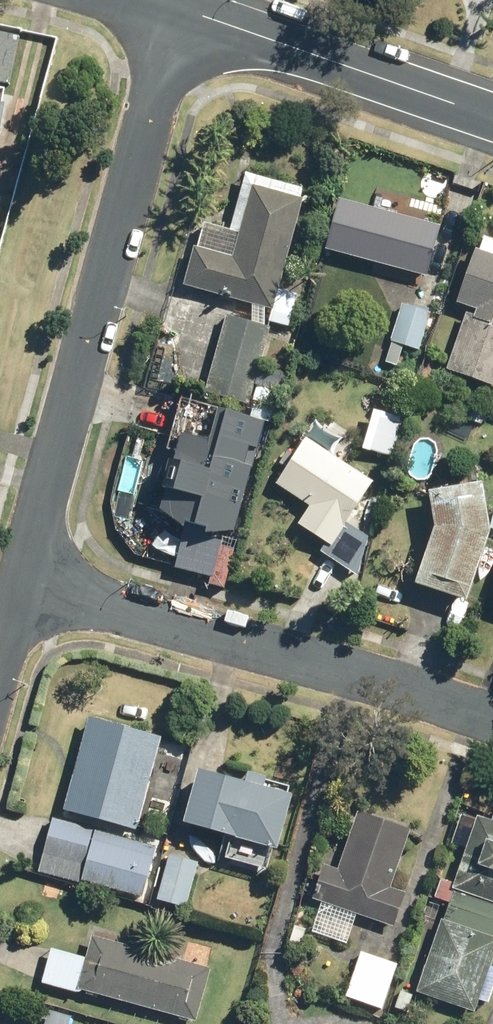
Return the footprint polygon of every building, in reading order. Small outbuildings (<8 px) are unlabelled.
[(303,189),(246,174),(231,231),(240,233),(233,258),(195,248),(184,286),(273,310),(270,322),(289,327),(297,295),(279,290),(303,199),(301,199),(303,189)] [(441,228),(339,201),(326,250),(427,277),(441,228)] [(475,249),(456,303),(477,310),(475,316),(467,313),(447,370),(492,386),(492,240),(485,238),(481,251),(475,249)] [(271,328),(227,316),(205,392),(249,404),(271,328)] [(265,423),(219,411),(211,444),(182,436),(175,463),(170,461),(163,489),(167,490),(161,512),(184,529),(185,524),(208,530),(207,535),(235,532),(265,423)] [(374,483),(305,438),(275,484),(311,507),(299,526),(327,544),(322,552),(358,576),(369,538),(348,523),(374,483)] [(483,484),(430,493),(436,529),(416,585),(468,601),(491,534),(483,484)] [(162,738),(90,719),(64,811),(136,831),(162,738)] [(246,784),(199,771),(184,825),(278,851),(293,796),(264,788),(267,779),(249,774),(246,784)] [(338,870),(325,866),(313,900),(394,927),(406,893),(391,888),(411,830),(358,812),(338,870)] [(479,817),(477,821),(461,816),(452,844),(467,849),(455,884),(442,880),(436,898),(450,903),(444,921),(442,920),(417,993),(476,1012),(479,1001),(489,1004),(492,993),(492,968),(491,968),(492,961),(492,822),(479,817)] [(94,830),(53,819),(39,872),(79,883),(94,830)] [(157,847),(95,831),(81,881),(143,898),(157,847)] [(198,863),(170,855),(157,900),(186,908),(198,863)] [(211,969),(93,937),(86,959),(52,950),(42,984),(77,994),(78,990),(197,1022),(211,969)] [(397,966),(361,954),(347,998),(383,1009),(397,966)]
